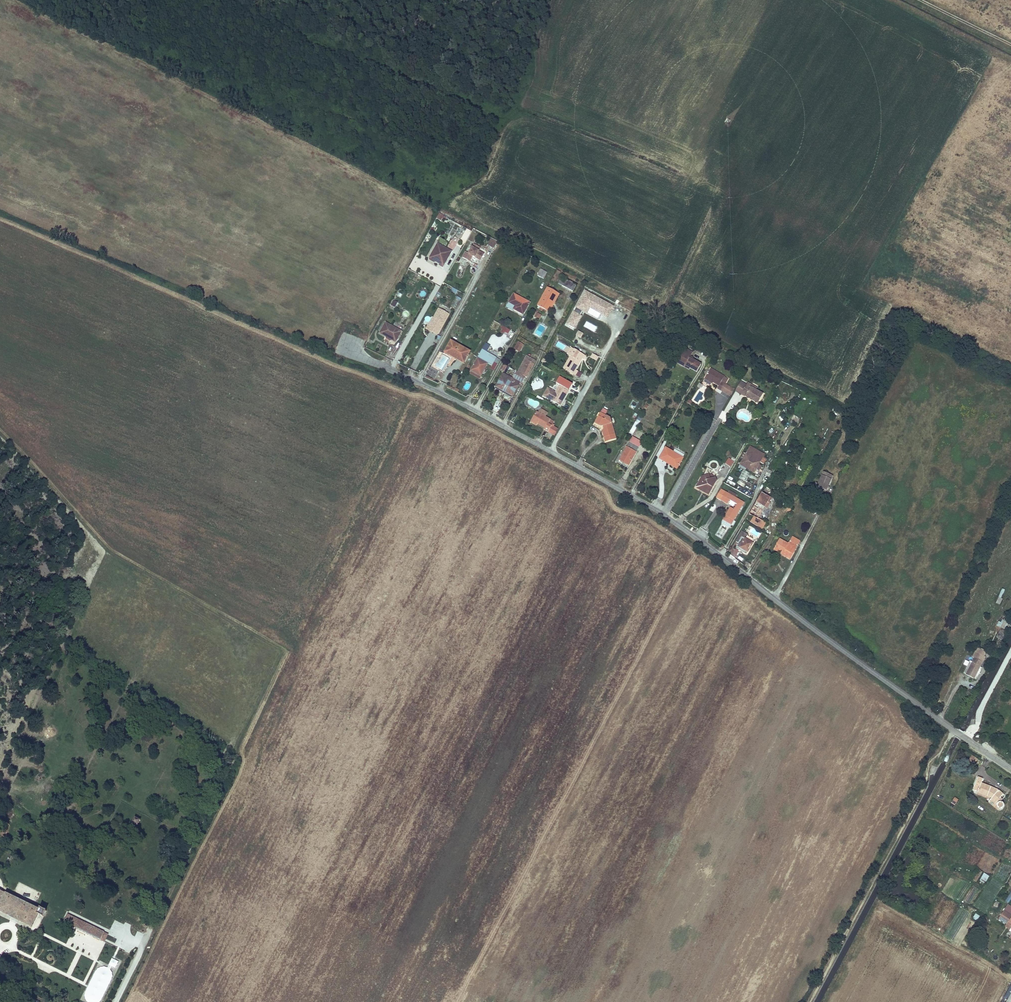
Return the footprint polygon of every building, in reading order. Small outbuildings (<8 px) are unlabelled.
[(439,213),(436,219),(443,223),(446,217),(439,213)] [(487,246),(494,249),(498,242),(491,238),(487,246)] [(433,248),(428,257),(432,259),(433,259),(434,260),(434,261),(438,263),(437,264),(440,266),(449,250),(442,246),(440,249),(437,247),(436,249),(433,248)] [(482,250),(476,246),(470,255),(467,253),(464,259),(469,262),(472,256),(474,257),(478,260),(479,257),(483,259),(485,255),(480,252),(482,250)] [(537,276),(544,279),(548,272),(541,269),(537,276)] [(577,285),(566,280),(563,286),(573,292),(577,285)] [(543,309),(547,311),(557,293),(548,287),(538,306),(541,307),(540,309),(542,311),(543,309)] [(422,288),(418,295),(425,298),(428,292),(422,288)] [(608,319),(615,306),(584,290),(566,325),(575,329),(583,312),(598,320),(600,315),(608,319)] [(560,294),(557,293),(547,311),(550,312),(560,294)] [(530,303),(514,294),(510,303),(516,306),(515,309),(524,314),(530,303)] [(450,314),(441,309),(436,319),(437,319),(433,325),(438,328),(434,334),(438,336),(450,314)] [(435,318),(428,330),(434,334),(438,328),(433,325),(437,319),(436,319),(435,318)] [(586,321),(584,327),(595,331),(597,325),(586,321)] [(387,323),(381,334),(398,344),(403,333),(387,323)] [(546,328),(541,325),(535,334),(540,337),(546,328)] [(500,332),(512,338),(515,332),(503,326),(500,332)] [(444,354),(456,361),(457,359),(464,363),(470,352),(451,341),(444,354)] [(486,344),(483,350),(471,371),(476,374),(477,372),(482,375),(488,364),(492,367),(491,369),(495,371),(499,365),(495,363),(487,358),(489,355),(490,354),(487,352),(490,346),(486,344)] [(523,347),(518,344),(515,350),(520,353),(523,347)] [(586,354),(576,348),(573,354),(565,368),(577,374),(580,370),(577,369),(586,354)] [(697,373),(701,366),(693,361),(690,360),(690,358),(693,354),(684,349),(679,359),(683,362),(681,364),(685,367),(685,368),(690,371),(690,370),(697,373)] [(527,357),(518,373),(521,374),(528,361),(534,365),(536,362),(527,357)] [(681,364),(683,362),(679,359),(676,364),(685,368),(685,367),(681,364)] [(534,365),(528,361),(521,374),(527,378),(534,365)] [(435,379),(439,372),(432,368),(428,375),(435,379)] [(725,378),(711,369),(705,379),(719,387),(718,390),(721,392),(725,384),(722,382),(725,378)] [(507,380),(502,377),(496,387),(512,396),(519,384),(513,380),(508,377),(507,380)] [(531,381),(534,390),(544,387),(542,378),(531,381)] [(553,399),(562,405),(571,390),(569,389),(572,384),(562,378),(559,383),(561,385),(553,399)] [(752,386),(748,383),(741,395),(758,404),(763,394),(757,391),(751,388),(752,386)] [(537,410),(533,418),(539,422),(546,426),(545,428),(550,430),(553,424),(555,420),(547,415),(540,411),(537,410)] [(610,419),(601,414),(595,423),(602,426),(604,426),(605,428),(603,431),(605,441),(615,439),(610,419)] [(638,417),(628,434),(631,436),(642,419),(638,417)] [(556,434),(560,428),(553,424),(550,430),(556,434)] [(642,443),(633,437),(630,443),(639,448),(642,443)] [(639,448),(630,443),(620,460),(629,466),(639,448)] [(764,455),(750,447),(739,467),(745,471),(746,469),(754,473),(764,455)] [(685,455),(675,450),(673,453),(666,448),(660,460),(667,464),(668,462),(678,468),(685,455)] [(733,463),(728,460),(725,465),(730,468),(733,463)] [(739,478),(745,482),(750,473),(743,470),(739,478)] [(729,477),(726,483),(733,487),(735,484),(731,482),(733,479),(729,477)] [(814,492),(824,496),(830,481),(821,477),(817,485),(814,492)] [(706,478),(701,479),(696,488),(699,490),(700,490),(704,489),(705,490),(704,492),(709,495),(716,483),(715,478),(707,481),(707,480),(706,478)] [(726,492),(722,490),(717,497),(722,500),(726,492)] [(745,503),(726,492),(722,500),(729,504),(731,501),(737,505),(735,510),(731,508),(726,516),(734,521),(745,503)] [(766,495),(762,493),(750,514),(754,516),(750,522),(762,530),(765,524),(757,519),(770,497),(766,495)] [(802,500),(799,499),(794,508),(796,510),(802,500)] [(713,504),(708,512),(712,514),(717,506),(713,504)] [(734,521),(726,516),(724,520),(732,525),(734,521)] [(743,537),(741,536),(737,541),(740,542),(738,546),(748,552),(754,543),(746,539),(749,535),(745,533),(743,537)] [(781,538),(777,546),(786,550),(784,554),(792,558),(799,545),(791,541),(789,543),(781,538)] [(748,552),(738,546),(737,548),(747,554),(748,552)] [(777,546),(775,549),(784,554),(786,550),(777,546)] [(1000,605),(1002,599),(1001,598),(1005,590),(1002,589),(995,603),(1000,605)] [(821,613),(819,617),(828,622),(831,618),(821,613)] [(1002,628),(1007,631),(1009,632),(1010,629),(1010,624),(1005,621),(1002,628)] [(1002,628),(997,637),(1002,640),(1007,631),(1002,628)] [(971,661),(968,667),(970,668),(967,674),(975,679),(975,678),(981,667),(983,663),(982,662),(983,661),(982,661),(986,653),(981,650),(990,632),(993,634),(995,632),(990,629),(989,632),(986,631),(973,657),(975,659),(973,662),(971,661)] [(975,763),(978,758),(971,754),(968,760),(975,763)] [(977,777),(974,788),(978,790),(978,792),(980,793),(992,797),(991,799),(997,804),(997,805),(997,806),(998,807),(998,808),(1000,808),(1001,808),(1002,808),(1003,807),(1003,806),(1003,804),(1003,803),(1002,803),(1001,802),(1002,801),(1000,799),(1003,795),(998,790),(991,787),(981,784),(983,779),(977,777)] [(135,816),(132,822),(137,825),(140,819),(135,816)] [(979,870),(973,880),(976,882),(982,872),(979,870)] [(990,877),(985,874),(978,884),(984,887),(990,877)] [(31,927),(37,914),(42,917),(44,913),(45,911),(40,908),(39,909),(3,892),(3,893),(0,892),(0,912),(31,927)] [(1007,924),(1008,922),(1010,924),(1010,906),(1008,905),(999,919),(1007,924)] [(67,915),(63,922),(83,932),(104,942),(108,934),(85,923),(67,915)] [(71,944),(69,949),(97,961),(105,943),(76,930),(70,943),(71,944)] [(84,1001),(87,1001),(101,1001),(115,968),(116,969),(119,961),(111,958),(107,970),(98,966),(84,1001)]
